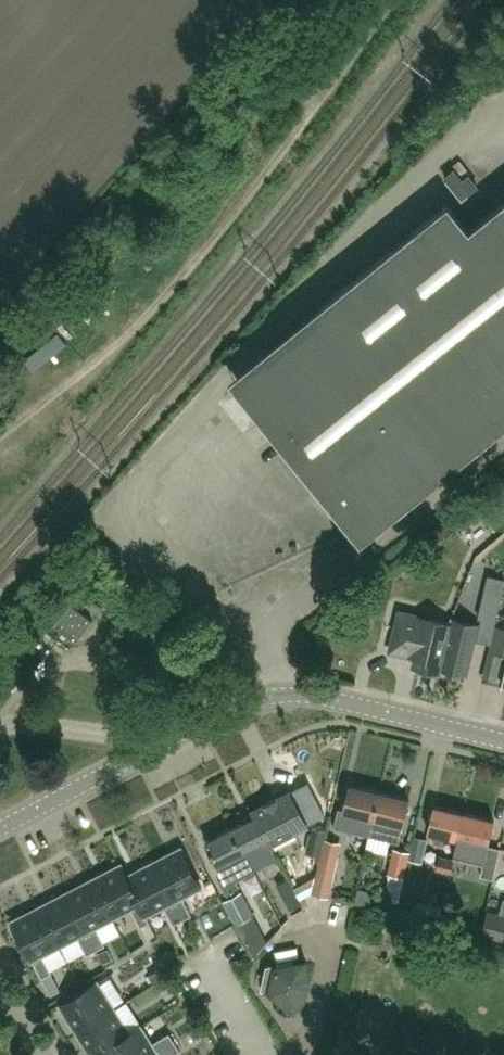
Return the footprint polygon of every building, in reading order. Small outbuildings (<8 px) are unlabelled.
[(463,197),(478,185),(469,175),(463,180),(454,169),(445,176),(463,197)] [(379,527),(503,426),(503,200),(470,228),(448,202),(320,306),(368,366),(278,439),(361,541),(379,527)] [(483,587),(474,620),(495,625),(503,592),(483,587)] [(54,625),(76,641),(92,619),(71,603),(54,625)] [(440,672),(441,668),(440,667),(450,625),(449,625),(450,623),(449,623),(399,611),(390,650),(415,656),(413,665),(440,672)] [(451,618),(451,617),(450,617),(449,623),(450,623),(449,625),(450,625),(440,667),(441,668),(466,674),(478,624),(451,618)] [(503,652),(503,625),(497,624),(491,649),(503,652)] [(225,657),(238,667),(243,661),(229,651),(225,657)] [(339,827),(369,834),(379,791),(349,784),(339,827)] [(253,809),(276,853),(277,853),(271,842),(307,823),(290,790),(253,809)] [(399,841),(403,824),(409,798),(379,791),(369,834),(399,841)] [(445,834),(458,837),(465,812),(434,804),(428,829),(437,832),(435,840),(443,842),(445,834)] [(251,866),(276,853),(253,809),(248,811),(251,816),(230,827),(251,866)] [(489,844),(495,819),(465,812),(458,837),(453,856),(483,863),(480,875),(493,878),(501,848),(489,844)] [(251,866),(230,827),(205,840),(223,875),(218,877),(226,892),(239,886),(233,875),(251,866)] [(428,838),(413,835),(408,859),(423,863),(428,838)] [(324,839),(312,892),(329,897),(342,843),(324,839)] [(201,889),(180,846),(178,847),(179,848),(154,862),(153,860),(152,861),(182,920),(191,915),(182,897),(199,888),(199,890),(201,889)] [(404,876),(410,850),(394,847),(388,872),(404,876)] [(437,868),(450,871),(453,859),(440,855),(437,868)] [(182,920),(152,861),(151,861),(152,862),(127,875),(126,876),(147,915),(163,907),(173,925),(182,920)] [(93,877),(114,919),(115,919),(114,918),(131,909),(140,927),(150,922),(147,915),(126,876),(127,875),(120,863),(119,863),(119,865),(94,878),(93,877)] [(66,891),(96,950),(105,945),(96,927),(112,918),(113,920),(114,919),(93,877),(92,877),(93,879),(67,892),(67,890),(66,891)] [(302,902),(289,877),(275,884),(288,909),(302,902)] [(96,950),(66,891),(65,891),(66,893),(40,906),(40,904),(39,905),(61,947),(61,945),(77,937),(87,955),(96,950)] [(254,914),(242,891),(223,901),(235,924),(254,914)] [(21,937),(42,978),(52,973),(43,955),(59,946),(60,947),(61,947),(39,905),(38,905),(39,907),(14,920),(13,918),(11,919),(15,926),(11,927),(17,939),(21,937)] [(503,938),(503,913),(488,909),(482,932),(503,938)] [(243,936),(226,944),(233,958),(250,949),(243,936)] [(304,962),(307,962),(306,960),(277,967),(271,961),(270,962),(271,963),(266,988),(264,990),(264,991),(273,989),(296,1008),(297,1007),(295,1005),(305,993),(308,978),(304,962)] [(76,1032),(115,1007),(115,1006),(113,1007),(98,983),(99,982),(98,980),(59,1005),(60,1007),(61,1006),(76,1030),(75,1031),(76,1032)] [(104,1050),(104,1049),(130,1033),(129,1032),(114,1008),(116,1007),(115,1007),(76,1032),(77,1032),(92,1054),(97,1054),(104,1050)] [(175,1041),(169,1032),(152,1043),(142,1027),(143,1026),(142,1024),(129,1032),(130,1033),(104,1049),(104,1050),(107,1054),(153,1054),(175,1041)] [(181,1050),(175,1041),(153,1054),(173,1054),(181,1050)]
